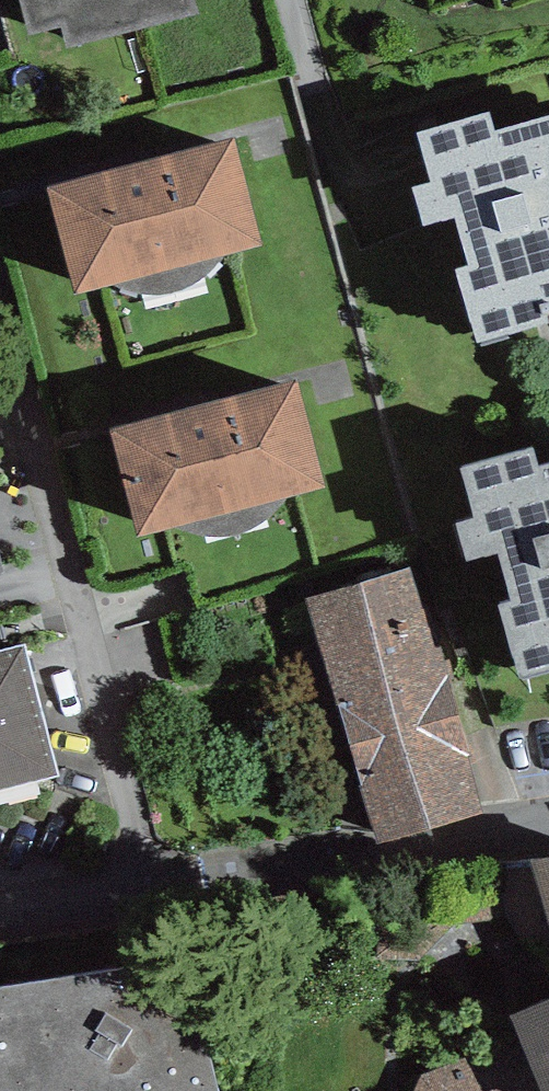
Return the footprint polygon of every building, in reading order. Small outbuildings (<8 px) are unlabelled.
[(28,26),(59,19),(65,42),(198,8),(196,0),(21,0),(28,26)] [(417,128),(431,176),(411,182),(422,221),(453,212),(468,261),(455,265),(476,338),(548,317),(543,300),(548,298),(548,109),(494,125),(489,107),(417,128)] [(234,134),(43,182),(74,289),(109,281),(120,284),(130,289),(141,290),(155,291),(167,290),(185,285),(198,278),(209,268),(219,259),(225,250),(260,241),(234,134)] [(298,375),(107,424),(138,530),(174,522),(184,526),(195,529),(205,531),(220,532),(231,531),(249,526),(262,519),(273,510),(283,500),(289,491),(324,482),(298,375)] [(461,462),(475,510),(455,516),(467,555),(498,546),(512,595),(499,599),(521,672),(548,663),(548,456),(538,459),(533,442),(461,462)] [(415,563),(308,594),(379,837),(485,806),(415,563)] [(0,647),(0,784),(58,770),(25,640),(0,647)] [(505,860),(507,891),(500,897),(506,913),(518,928),(529,943),(540,947),(548,966),(548,852),(505,860)] [(204,1022),(194,1000),(181,983),(167,970),(152,962),(133,960),(0,983),(0,1090),(220,1090),(204,1022)] [(508,1010),(540,1090),(548,1090),(548,994),(508,1010)]
